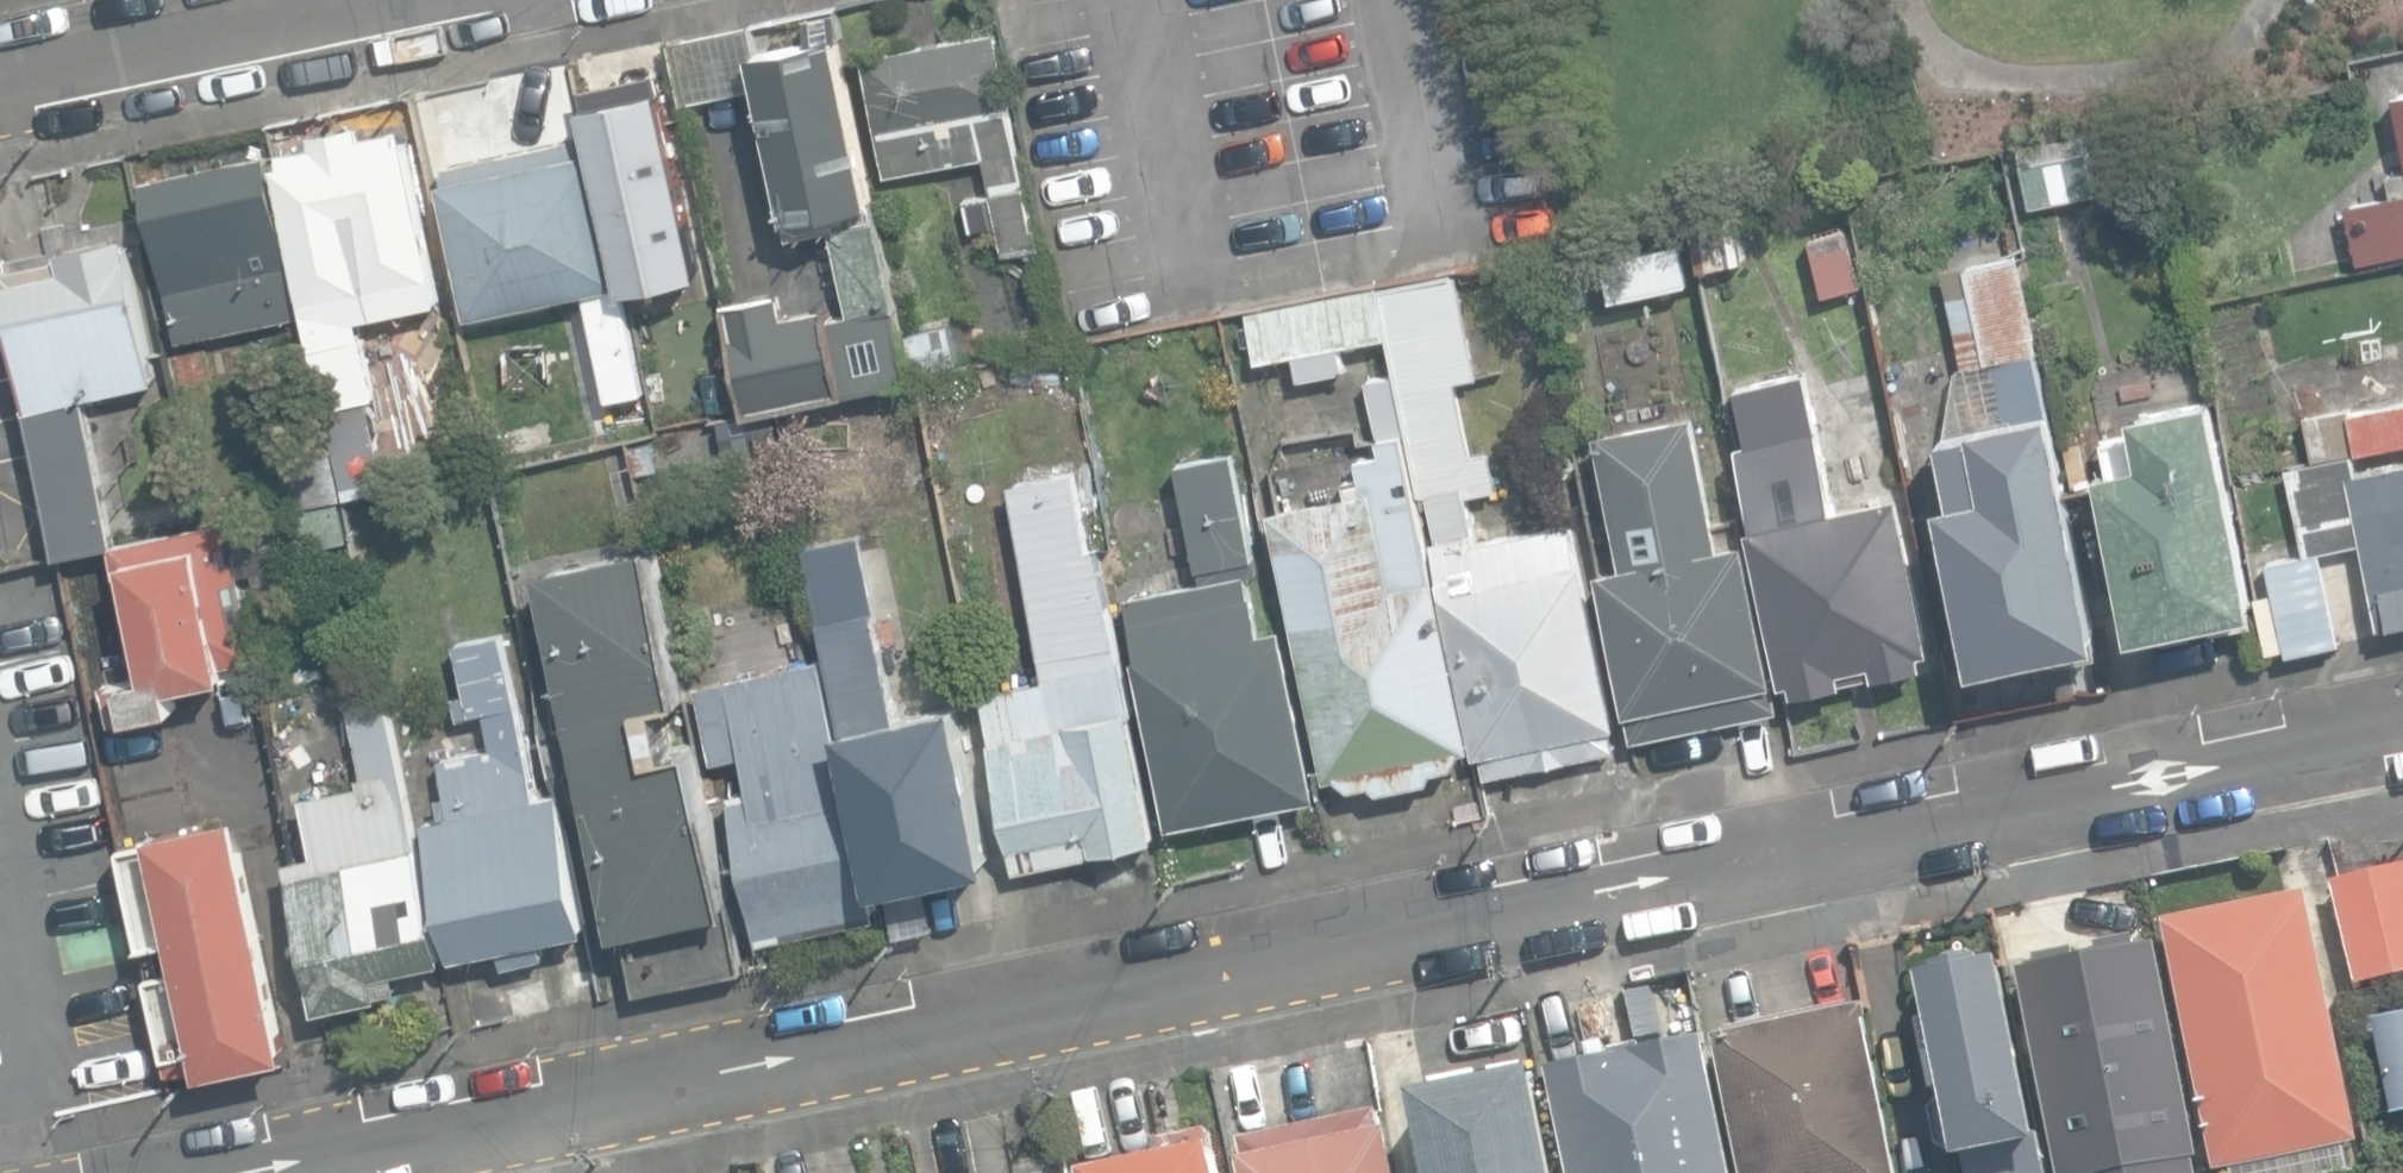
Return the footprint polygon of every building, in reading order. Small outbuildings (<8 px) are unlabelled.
[(811,43),(758,54),(762,84),(791,219),(831,210),(876,202),(837,16),(807,22),(811,43)] [(747,24),(664,41),(676,99),(759,82),(747,24)] [(997,224),(1003,253),(1005,253),(1040,247),(998,31),(863,57),(885,174),(982,156),(989,193),(966,197),(972,229),(997,224)] [(644,390),(642,390),(651,432),(694,423),(658,256),(674,253),(680,252),(688,250),(682,225),(691,223),(659,70),(578,88),(591,149),(593,149),(613,241),(615,253),(622,283),(644,390)] [(2392,92),(2402,145),(2402,90),(2392,92)] [(308,301),(348,495),(386,487),(367,397),(376,395),(360,318),(440,301),(430,253),(406,137),(398,139),(396,127),(363,134),(361,124),(313,134),(315,143),(282,150),(285,162),(276,163),(291,237),(295,253),(305,302),(308,301)] [(611,397),(642,390),(622,297),(605,215),(591,149),(586,150),(582,132),(444,162),(448,181),(441,182),(456,253),(469,315),(588,290),(611,397)] [(2024,163),(2032,204),(2098,190),(2089,149),(2024,163)] [(160,253),(179,340),(305,313),(299,284),(292,253),(270,150),(144,177),(160,253)] [(2359,262),(2401,253),(2402,253),(2402,191),(2347,203),(2357,253),(2359,262)] [(877,204),(876,202),(831,210),(839,253),(850,312),(830,316),(828,304),(826,303),(784,312),(780,291),(726,302),(749,412),(914,378),(888,253),(877,204)] [(1699,253),(1702,267),(1746,256),(1746,253),(1740,225),(1739,215),(1693,224),(1699,253)] [(1625,253),(1630,282),(1691,270),(1688,253),(1683,229),(1622,240),(1625,253)] [(1813,253),(1824,294),(1859,285),(1851,253),(1850,250),(1845,229),(1811,238),(1815,253),(1813,253)] [(0,266),(62,558),(108,548),(76,397),(157,379),(130,253),(126,235),(61,248),(61,253),(0,266)] [(1971,667),(2102,640),(2053,406),(2031,410),(1999,256),(1917,274),(1938,375),(1937,430),(1951,493),(1936,496),(1971,667)] [(1613,723),(1619,721),(1576,521),(1480,542),(1469,491),(1500,485),(1492,447),(1473,451),(1458,386),(1479,381),(1454,265),(1380,281),(1487,775),(1618,747),(1613,723)] [(1293,352),(1299,377),(1347,367),(1342,342),(1388,333),(1378,283),(1247,309),(1257,359),(1293,352)] [(960,362),(952,320),(910,327),(917,370),(960,362)] [(1792,678),(1794,691),(1926,664),(1923,651),(1935,649),(1904,492),(1835,506),(1807,369),(1737,384),(1748,438),(1739,440),(1746,474),(1743,475),(1754,525),(1752,526),(1783,680),(1792,678)] [(1368,380),(1379,433),(1408,427),(1397,374),(1368,380)] [(703,394),(708,418),(745,410),(740,387),(703,394)] [(2169,625),(2172,634),(2260,616),(2213,392),(2134,408),(2144,456),(2099,466),(2136,632),(2169,625)] [(2361,449),(2402,440),(2402,400),(2352,411),(2361,449)] [(2304,415),(2316,458),(2348,452),(2336,408),(2335,406),(2304,415)] [(731,450),(779,439),(771,408),(724,420),(731,450)] [(1721,540),(1697,410),(1602,428),(1627,560),(1605,565),(1637,734),(1764,710),(1759,682),(1776,679),(1749,535),(1721,540)] [(1372,781),(1382,788),(1433,778),(1436,769),(1457,764),(1466,747),(1475,745),(1439,573),(1435,574),(1405,429),(1380,434),(1384,450),(1358,456),(1362,473),(1345,477),(1348,492),(1272,508),(1327,776),(1337,774),(1352,785),(1372,781)] [(634,472),(653,467),(646,439),(628,444),(634,472)] [(283,457),(293,507),(345,497),(335,446),(283,457)] [(1133,655),(1168,826),(1319,795),(1284,623),(1263,627),(1252,574),(1272,570),(1268,553),(1257,555),(1236,450),(1180,461),(1204,578),(1127,594),(1139,653),(1133,655)] [(2378,626),(2402,621),(2402,464),(2360,473),(2355,451),(2327,457),(2317,459),(2285,466),(2304,554),(2360,542),(2378,626)] [(983,686),(1017,866),(1157,840),(1112,602),(1101,546),(1090,548),(1075,471),(1012,483),(1026,561),(1044,656),(1038,657),(1041,675),(983,686)] [(296,509),(305,547),(349,537),(340,500),(296,509)] [(132,713),(176,705),(173,686),(229,676),(226,662),(258,656),(233,522),(112,544),(136,678),(126,680),(132,713)] [(922,881),(1002,865),(969,698),(894,713),(857,530),(801,541),(841,726),(879,883),(888,932),(931,923),(922,881)] [(581,764),(631,992),(744,968),(695,743),(673,748),(663,700),(685,695),(652,543),(540,567),(574,722),(543,728),(552,771),(581,764)] [(2268,564),(2287,652),(2341,640),(2321,552),(2268,564)] [(500,946),(503,965),(544,956),(540,939),(586,929),(557,794),(536,799),(501,634),(456,644),(470,714),(485,710),(493,747),(442,758),(455,816),(427,821),(456,955),(500,946)] [(726,795),(756,943),(878,919),(818,659),(699,688),(713,761),(742,756),(748,790),(726,795)] [(316,995),(319,1007),(352,1001),(380,995),(380,992),(398,988),(396,975),(435,967),(435,964),(436,964),(435,961),(446,958),(421,836),(417,837),(389,699),(350,707),(364,774),(360,775),(362,782),(304,794),(316,852),(288,858),(316,995)] [(292,1052),(240,816),(124,841),(146,942),(176,935),(182,965),(151,972),(168,1052),(200,1045),(206,1072),(292,1052)] [(2357,984),(2402,974),(2402,862),(2332,879),(2357,984)] [(2164,919),(2217,1171),(2359,1142),(2307,890),(2164,919)] [(2193,1148),(2198,1147),(2155,928),(2137,931),(2135,922),(2094,931),(2096,941),(2075,945),(2073,934),(2033,942),(2034,944),(2036,954),(2017,958),(2061,1172),(2198,1172),(2193,1148)] [(1999,957),(1925,974),(1934,1016),(1905,1022),(1934,1156),(1948,1153),(1952,1172),(2039,1172),(2033,1144),(2040,1142),(1999,957)] [(1864,1004),(1856,1006),(1853,992),(1724,1017),(1727,1034),(1715,1037),(1742,1172),(1898,1172),(1864,1004)] [(2370,1020),(2394,1118),(2402,1116),(2402,1012),(2370,1020)] [(1707,1035),(1549,1067),(1571,1172),(1735,1172),(1707,1035)] [(1536,1066),(1528,1068),(1527,1059),(1492,1066),(1495,1079),(1482,1082),(1480,1072),(1478,1072),(1436,1081),(1438,1090),(1416,1094),(1433,1172),(1559,1172),(1536,1066)] [(1389,1129),(1382,1130),(1378,1110),(1243,1136),(1247,1156),(1238,1158),(1241,1172),(1398,1172),(1389,1129)] [(1218,1144),(1213,1145),(1209,1127),(1163,1138),(1168,1156),(1154,1153),(1114,1163),(1114,1167),(1088,1172),(1225,1172),(1218,1144)]
